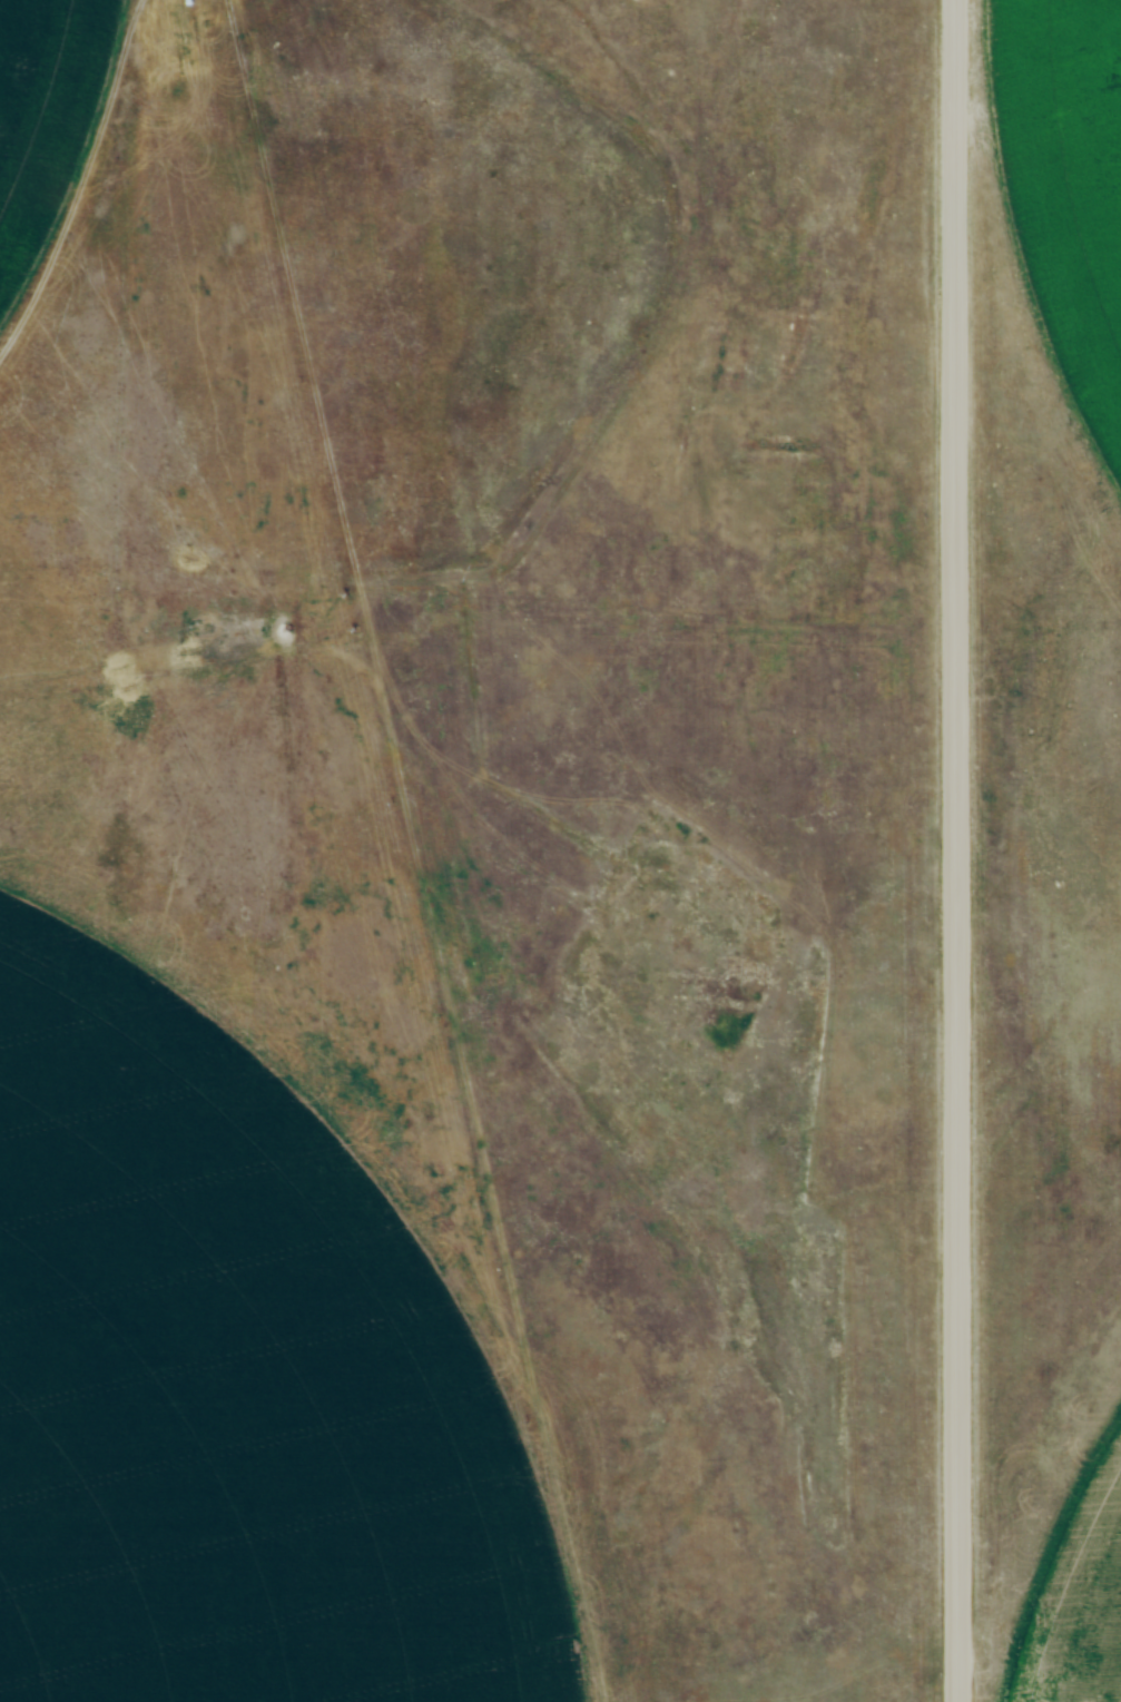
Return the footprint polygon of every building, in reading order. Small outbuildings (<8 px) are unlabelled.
[(1109,30),(1118,60),(1120,59),(1120,27),(1109,30)]
